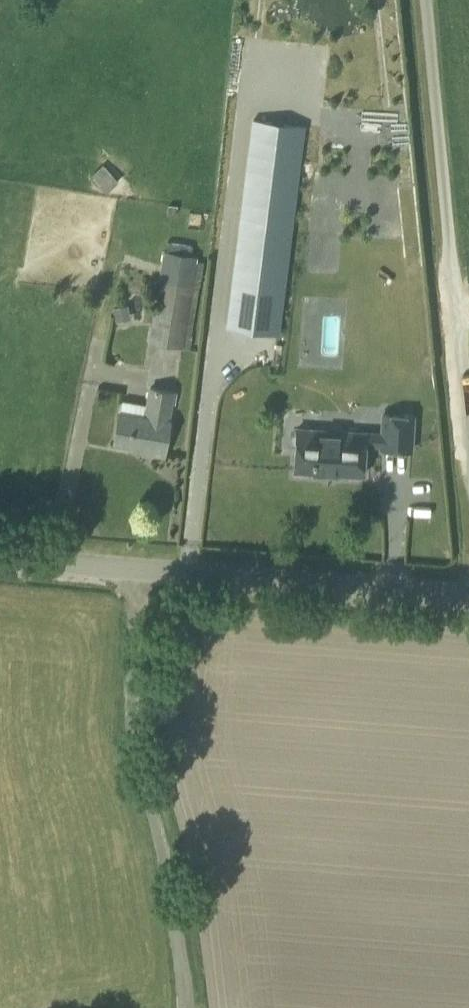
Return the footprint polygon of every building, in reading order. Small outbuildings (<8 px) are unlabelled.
[(248,330),(261,331),(260,338),(276,340),(277,333),(303,126),(253,120),(228,327),(233,328),(248,330)] [(118,182),(103,165),(92,175),(107,192),(118,182)] [(166,242),(160,279),(150,342),(182,348),(182,345),(191,347),(193,335),(191,334),(205,262),(196,260),(197,255),(193,254),(194,245),(166,242)] [(119,411),(114,441),(138,445),(138,449),(165,454),(171,420),(168,420),(173,391),(151,387),(146,416),(119,411)] [(298,428),(298,430),(285,429),(283,450),(296,451),(295,469),(364,474),(366,443),(382,444),(382,448),(412,450),(414,416),(384,413),(382,433),(298,428)]
